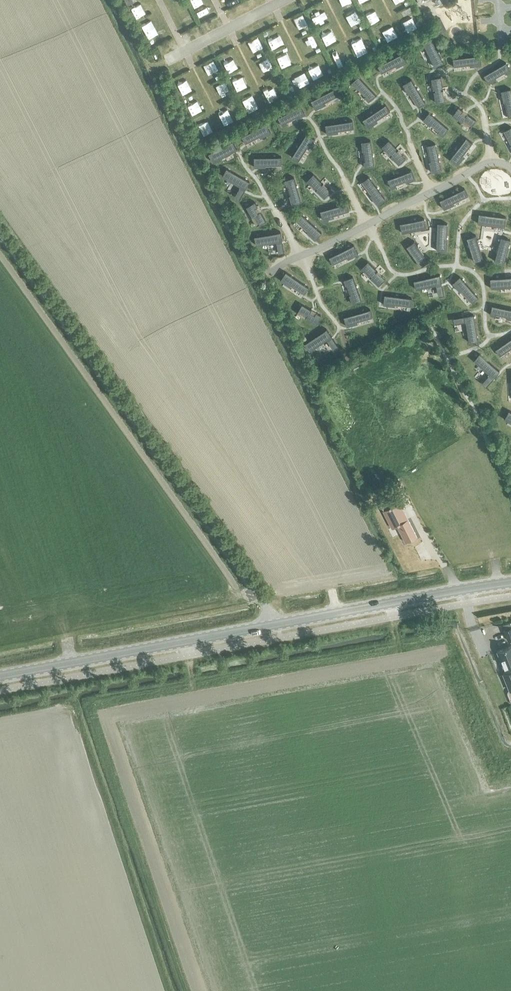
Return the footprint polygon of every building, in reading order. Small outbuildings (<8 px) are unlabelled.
[(399,523),(406,540),(418,534),(401,499),(384,508),(393,527),(399,523)] [(509,690),(510,689),(510,645),(497,651),(505,671),(502,672),(509,690)]
